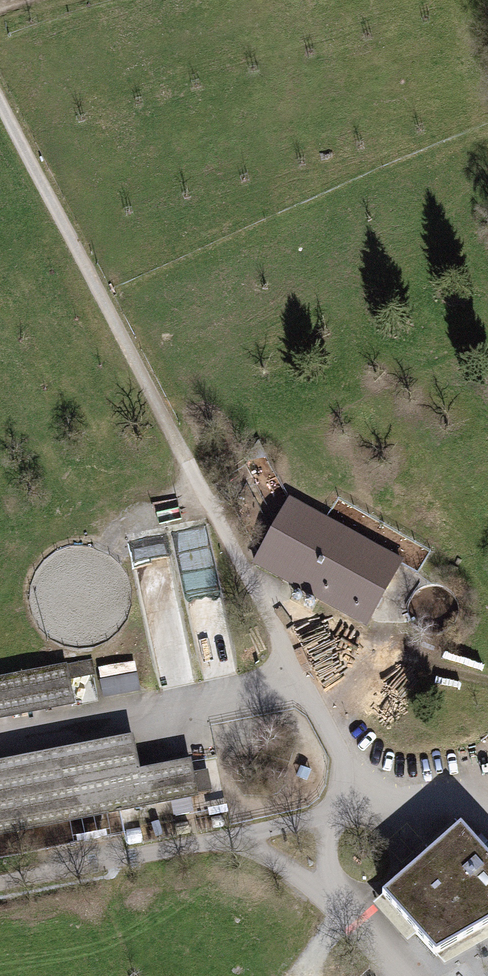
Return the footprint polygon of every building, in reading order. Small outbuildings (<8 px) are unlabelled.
[(401,562),(289,501),(255,563),(308,592),(312,586),(370,618),(401,562)] [(0,680),(0,720),(73,706),(68,679),(94,674),(91,662),(0,680)] [(137,662),(100,667),(103,693),(141,688),(137,662)] [(0,780),(0,833),(196,795),(196,793),(210,790),(206,772),(193,775),(190,762),(138,772),(131,737),(105,743),(108,759),(0,780)] [(461,825),(383,895),(436,955),(487,925),(487,856),(461,825)]
